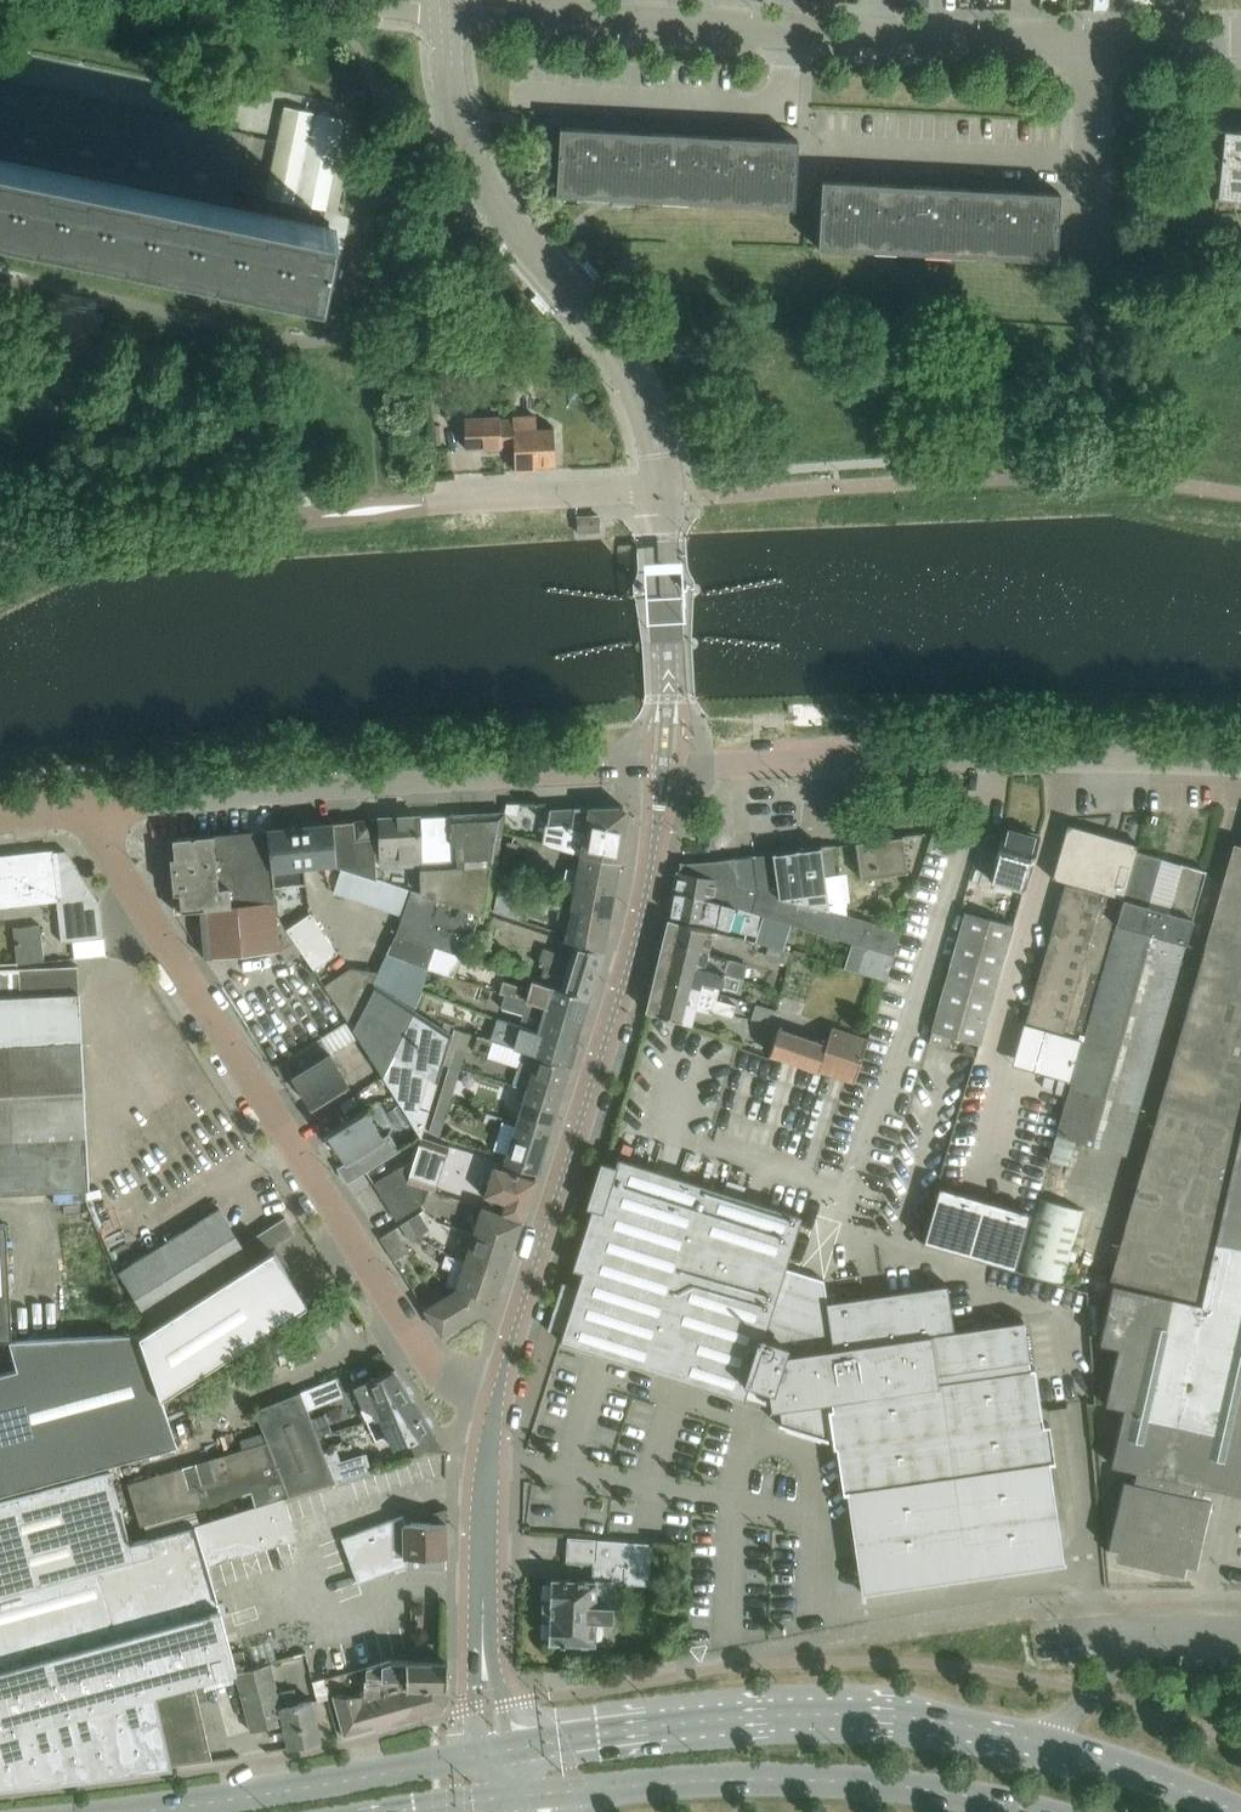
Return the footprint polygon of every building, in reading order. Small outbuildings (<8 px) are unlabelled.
[(1093,10),(1108,10),(1109,0),(1094,0),(1093,10)] [(1108,10),(1124,10),(1124,0),(1109,0),(1108,10)] [(230,203),(245,132),(232,130),(232,129),(0,81),(0,155),(230,203)] [(354,89),(354,90),(354,91),(355,91),(352,108),(350,107),(350,109),(363,111),(363,110),(362,110),(365,93),(367,93),(367,92),(354,89)] [(1123,103),(1123,112),(1138,113),(1138,103),(1123,103)] [(320,114),(285,107),(267,196),(325,208),(344,119),(338,118),(331,117),(320,114)] [(560,127),(559,149),(556,195),(559,195),(559,188),(582,190),(582,195),(612,197),(612,191),(635,192),(635,198),(637,198),(640,131),(560,127)] [(1221,153),(1217,196),(1219,197),(1219,196),(1220,190),(1240,192),(1240,131),(1224,129),(1221,153)] [(716,197),(720,136),(640,131),(637,198),(638,193),(660,194),(660,199),(691,201),(691,195),(714,197),(714,202),(716,203),(716,197)] [(720,136),(716,197),(739,198),(739,204),(770,206),(771,200),(794,201),(794,208),(796,208),(799,140),(720,136)] [(324,292),(338,228),(0,157),(0,225),(324,292)] [(897,251),(898,251),(902,184),(822,180),(818,247),(821,248),(821,244),(821,241),(844,242),(844,245),(844,248),(874,250),(874,247),(874,244),(897,245),(897,248),(897,251)] [(902,184),(898,251),(899,251),(899,249),(899,245),(923,247),(922,250),(922,252),(952,254),(953,252),(953,248),(976,250),(976,253),(976,255),(978,255),(978,253),(978,250),(981,189),(902,184)] [(981,189),(978,250),(1001,251),(1001,254),(1001,257),(1031,258),(1031,256),(1031,253),(1054,254),(1054,257),(1054,260),(1056,261),(1060,193),(981,189)] [(513,444),(515,470),(535,469),(535,465),(555,464),(553,427),(536,428),(536,415),(512,417),(512,419),(499,420),(499,417),(463,420),(465,449),(501,447),(501,445),(513,444)] [(600,530),(599,520),(599,515),(577,517),(578,532),(600,530)] [(638,598),(697,595),(700,593),(701,591),(702,588),(701,586),(700,585),(697,584),(690,584),(638,586),(633,587),(629,589),(627,592),(628,596),(628,597),(629,598),(631,598),(633,598),(638,598)] [(507,803),(505,812),(517,814),(519,803),(507,803)] [(549,810),(547,824),(564,827),(560,847),(581,852),(620,860),(625,831),(626,827),(627,819),(628,813),(629,812),(623,805),(601,807),(587,807),(549,810)] [(436,815),(419,816),(422,856),(423,864),(424,894),(480,911),(488,914),(498,856),(502,831),(505,812),(436,815)] [(419,816),(379,818),(381,866),(397,866),(396,858),(422,856),(419,816)] [(343,868),(379,879),(378,879),(377,878),(373,818),(333,822),(337,863),(337,866),(343,868)] [(267,829),(273,887),(306,883),(305,866),(323,865),(337,863),(333,822),(318,824),(300,825),(267,829)] [(1028,1011),(1025,1022),(1046,1028),(1034,1070),(1071,1080),(1083,1039),(1136,850),(1138,843),(1067,823),(1061,844),(1051,877),(1067,882),(1031,1012),(1028,1011)] [(1003,833),(989,880),(1023,890),(1038,838),(1039,835),(1018,829),(1005,826),(1003,833)] [(175,911),(199,908),(221,906),(274,901),(273,887),(267,829),(214,834),(173,838),(174,856),(169,856),(175,911)] [(907,871),(903,835),(890,837),(856,841),(860,877),(907,871)] [(517,842),(511,841),(507,840),(503,859),(514,861),(517,842)] [(1234,843),(1111,1278),(1108,1297),(1240,1337),(1240,845),(1234,843)] [(777,895),(830,910),(821,846),(821,845),(819,846),(819,847),(799,849),(799,848),(795,849),(795,850),(775,852),(775,851),(772,852),(773,853),(771,853),(777,895)] [(55,851),(53,851),(53,850),(0,856),(0,906),(57,900),(61,942),(104,937),(101,905),(66,850),(55,851)] [(1083,1039),(1048,1159),(1067,1165),(1075,1139),(1126,1153),(1206,871),(1206,870),(1180,863),(1166,910),(1147,905),(1161,857),(1136,850),(1083,1039)] [(566,866),(564,878),(615,887),(620,860),(581,852),(578,868),(566,866)] [(753,855),(751,855),(757,890),(777,895),(771,853),(755,855),(755,854),(753,854),(753,855)] [(732,858),(737,885),(746,888),(746,887),(757,890),(751,855),(734,857),(732,857),(732,858)] [(679,870),(706,876),(716,878),(716,880),(737,885),(732,858),(710,861),(710,860),(709,860),(708,860),(708,861),(705,861),(682,862),(682,861),(680,861),(680,863),(679,870)] [(498,886),(508,888),(512,869),(501,867),(498,886)] [(335,892),(403,913),(411,889),(378,879),(379,879),(343,868),(335,892)] [(746,888),(737,885),(716,880),(716,878),(706,876),(679,870),(678,870),(674,893),(712,901),(722,904),(745,909),(894,955),(902,930),(830,910),(777,895),(757,890),(746,887),(746,888)] [(574,891),(571,906),(571,908),(610,915),(615,887),(564,878),(562,889),(574,891)] [(508,888),(498,886),(494,905),(505,907),(508,888)] [(480,911),(424,894),(411,889),(403,913),(396,933),(396,934),(459,954),(464,956),(480,911)] [(670,914),(745,932),(749,918),(744,916),(745,909),(722,904),(712,901),(674,893),(670,914)] [(199,908),(204,957),(279,950),(295,940),(286,928),(276,913),(274,901),(221,906),(199,908)] [(604,949),(610,915),(571,908),(571,906),(559,904),(557,916),(569,918),(566,938),(574,941),(604,949)] [(310,912),(286,928),(295,940),(314,969),(338,952),(310,912)] [(966,912),(932,1029),(979,1042),(1013,925),(966,912)] [(714,929),(669,919),(660,956),(726,972),(726,973),(744,977),(747,963),(708,952),(714,929)] [(13,927),(17,962),(17,964),(44,961),(40,924),(13,927)] [(777,931),(774,943),(790,948),(793,948),(797,936),(777,931)] [(459,954),(396,934),(387,952),(408,959),(453,974),(459,954)] [(545,965),(541,980),(540,981),(589,997),(603,951),(604,949),(574,941),(569,958),(543,949),(538,963),(545,965)] [(790,948),(774,943),(769,942),(765,954),(787,960),(790,948)] [(387,952),(377,971),(372,982),(413,1008),(421,989),(397,980),(408,959),(387,952)] [(741,990),(744,977),(726,973),(726,972),(660,956),(656,974),(701,986),(719,991),(721,985),(741,990)] [(18,993),(17,968),(17,964),(17,962),(0,963),(0,994),(18,993)] [(89,1189),(79,991),(78,965),(17,968),(18,993),(0,994),(0,1194),(89,1189)] [(349,967),(324,984),(346,1021),(348,1020),(351,1024),(372,982),(377,971),(349,967)] [(719,991),(701,986),(656,974),(647,1011),(692,1022),(696,1007),(713,1012),(714,1010),(734,1015),(737,1003),(717,998),(719,991)] [(503,979),(499,991),(506,993),(583,1017),(589,997),(540,981),(541,980),(532,977),(532,978),(529,987),(503,979)] [(415,1009),(413,1008),(372,982),(351,1024),(348,1020),(346,1021),(382,1076),(383,1075),(382,1074),(415,1009)] [(506,993),(502,1006),(522,1013),(520,1020),(538,1026),(537,1030),(576,1042),(583,1017),(506,993)] [(756,1001),(751,1017),(763,1017),(777,1007),(756,1001)] [(383,1075),(382,1076),(421,1136),(443,1063),(452,1033),(415,1009),(382,1074),(383,1075)] [(498,1017),(491,1039),(493,1039),(522,1049),(523,1048),(569,1064),(576,1042),(537,1030),(498,1017)] [(452,1033),(443,1063),(449,1065),(460,1068),(466,1050),(471,1032),(454,1027),(452,1033)] [(834,1027),(828,1045),(778,1029),(770,1053),(854,1081),(862,1057),(868,1038),(834,1027)] [(293,1076),(311,1105),(349,1081),(321,1037),(295,1053),(305,1068),(293,1076)] [(569,1064),(523,1048),(522,1049),(512,1084),(527,1087),(543,1091),(560,1096),(569,1064)] [(444,1083),(439,1100),(450,1103),(455,1086),(444,1083)] [(527,1087),(518,1120),(550,1129),(560,1096),(543,1091),(527,1087)] [(439,1100),(433,1117),(444,1120),(450,1103),(439,1100)] [(358,1154),(368,1169),(400,1150),(389,1133),(383,1137),(366,1109),(328,1132),(346,1161),(358,1154)] [(502,1121),(496,1141),(510,1145),(505,1163),(537,1173),(550,1129),(518,1120),(516,1125),(502,1121)] [(435,1192),(446,1159),(450,1145),(421,1136),(406,1183),(428,1190),(435,1192)] [(578,1287),(562,1281),(548,1327),(563,1332),(561,1340),(744,1398),(749,1383),(768,1389),(771,1409),(780,1408),(781,1415),(778,1424),(785,1426),(784,1428),(820,1439),(821,1437),(828,1439),(828,1438),(832,1439),(833,1446),(836,1445),(843,1492),(847,1491),(848,1495),(850,1495),(851,1506),(849,1507),(854,1541),(856,1541),(863,1583),(863,1587),(861,1587),(862,1591),(866,1591),(865,1589),(877,1587),(957,1575),(958,1577),(1004,1571),(1004,1569),(1061,1560),(1062,1563),(1066,1562),(1065,1558),(1063,1559),(1061,1547),(1058,1524),(1058,1523),(1049,1462),(1055,1461),(1049,1423),(1043,1424),(1035,1367),(1030,1367),(1024,1320),(954,1329),(948,1283),(827,1301),(824,1281),(785,1269),(802,1215),(618,1157),(615,1165),(606,1162),(601,1161),(586,1206),(592,1208),(573,1268),(583,1272),(578,1287)] [(479,1205),(478,1206),(522,1219),(535,1179),(492,1166),(482,1195),(503,1202),(500,1211),(479,1205)] [(396,1168),(373,1182),(381,1195),(404,1180),(396,1168)] [(381,1195),(389,1207),(412,1192),(406,1183),(404,1180),(381,1195)] [(424,1202),(428,1190),(406,1183),(412,1192),(419,1205),(424,1202)] [(939,1186),(923,1241),(969,1254),(985,1199),(939,1186)] [(412,1192),(389,1207),(396,1219),(419,1205),(412,1192)] [(1040,1197),(1019,1269),(1064,1282),(1084,1210),(1040,1197)] [(985,1199),(969,1254),(1014,1268),(1031,1212),(985,1199)] [(513,1246),(522,1219),(478,1206),(469,1233),(513,1246)] [(151,1320),(250,1258),(219,1208),(120,1270),(151,1320)] [(408,1219),(418,1236),(430,1229),(419,1212),(408,1219)] [(418,1236),(408,1219),(400,1224),(410,1241),(418,1236)] [(0,1224),(0,1339),(12,1338),(6,1223),(0,1224)] [(380,1237),(394,1259),(409,1250),(395,1227),(380,1237)] [(469,1233),(461,1259),(505,1272),(513,1246),(469,1233)] [(273,1249),(139,1335),(161,1397),(307,1303),(273,1249)] [(446,1253),(442,1265),(451,1268),(446,1284),(456,1287),(456,1285),(457,1286),(485,1296),(496,1299),(505,1272),(461,1259),(446,1253)] [(457,1286),(457,1287),(456,1289),(425,1308),(441,1334),(481,1309),(485,1296),(457,1286)] [(1104,1403),(1123,1407),(1110,1464),(1136,1469),(1133,1481),(1123,1479),(1108,1547),(1118,1549),(1116,1559),(1184,1574),(1186,1564),(1196,1566),(1211,1499),(1201,1496),(1204,1484),(1240,1493),(1240,1337),(1108,1297),(1100,1340),(1118,1344),(1104,1403)] [(139,1335),(138,1333),(9,1340),(17,1369),(0,1373),(0,1494),(178,1445),(161,1397),(139,1335)] [(376,1417),(414,1401),(394,1369),(353,1387),(368,1420),(376,1417)] [(301,1393),(308,1410),(344,1396),(336,1377),(301,1391),(301,1393)] [(331,1467),(325,1453),(308,1410),(301,1393),(256,1411),(268,1441),(130,1484),(141,1524),(246,1493),(250,1508),(284,1497),(336,1481),(331,1467)] [(393,1447),(432,1432),(434,1432),(414,1401),(376,1417),(368,1420),(377,1440),(388,1435),(393,1447)] [(331,1467),(336,1481),(372,1470),(366,1453),(342,1461),(338,1449),(325,1453),(331,1467)] [(130,1541),(111,1471),(0,1501),(0,1577),(130,1541)] [(284,1497),(250,1508),(195,1523),(208,1566),(296,1538),(284,1497)] [(404,1514),(341,1538),(358,1582),(408,1564),(407,1556),(447,1556),(447,1522),(447,1507),(430,1512),(431,1522),(406,1522),(404,1514)] [(108,1774),(172,1766),(172,1764),(156,1693),(203,1680),(237,1671),(232,1652),(208,1566),(195,1523),(130,1541),(0,1577),(0,1787),(49,1782),(108,1774)] [(651,1541),(568,1536),(566,1560),(585,1561),(584,1580),(551,1579),(548,1641),(594,1642),(595,1619),(611,1619),(612,1582),(649,1584),(651,1541)] [(363,1694),(332,1695),(343,1736),(446,1707),(446,1660),(398,1659),(388,1660),(387,1660),(363,1667),(363,1694)] [(278,1692),(272,1662),(237,1671),(251,1731),(284,1724),(278,1692)] [(172,1764),(212,1759),(199,1701),(207,1699),(203,1680),(156,1693),(172,1764)] [(318,1700),(328,1697),(324,1683),(314,1685),(318,1700)] [(289,1747),(321,1740),(312,1700),(296,1703),(293,1689),(278,1692),(284,1724),(289,1747)]
